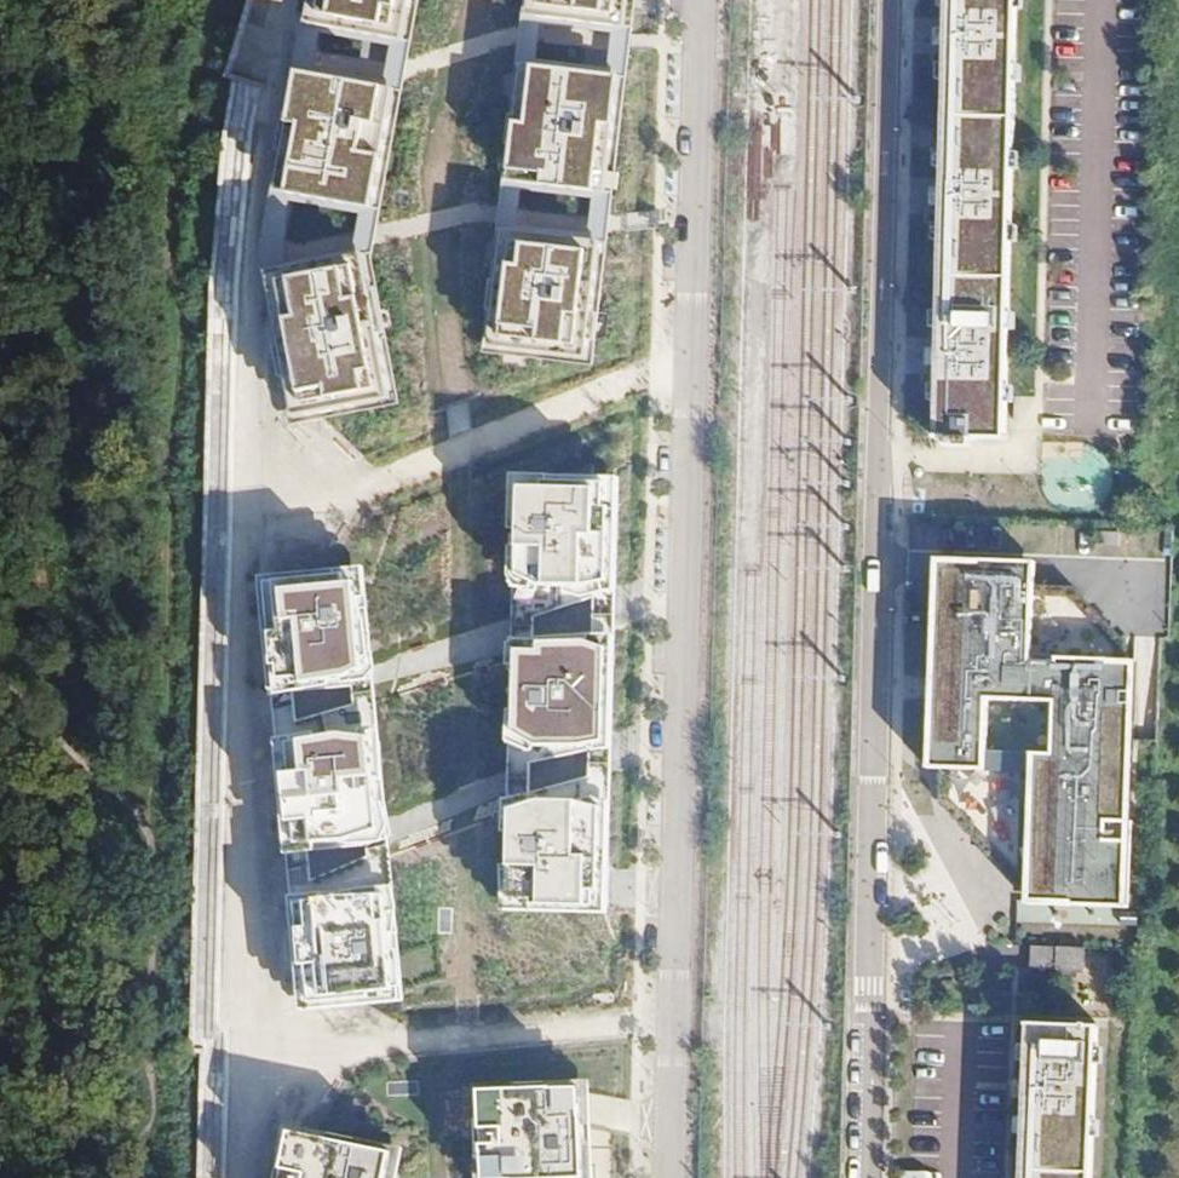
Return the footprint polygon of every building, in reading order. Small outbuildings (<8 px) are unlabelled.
[(421,0),(321,0),(284,199),(383,221),(421,0)] [(484,356),(594,371),(639,0),(528,0),(484,356)] [(937,435),(1005,437),(1016,0),(948,0),(937,435)] [(402,405),(371,256),(278,274),(295,424),(402,405)] [(627,471),(524,464),(508,907),(613,912),(627,471)] [(1023,553),(1023,559),(1036,560),(1036,584),(1075,585),(1127,640),(1126,661),(1136,662),(1133,739),(1157,741),(1158,637),(1168,638),(1173,558),(1023,553)] [(1036,584),(1036,560),(1023,559),(935,556),(927,768),(940,768),(938,801),(1023,893),(1029,893),(1029,902),(1128,908),(1133,739),(1136,662),(1126,661),(1127,640),(1075,585),(1036,584)] [(411,998),(373,560),(262,576),(268,638),(303,1010),(411,998)] [(1054,949),(1030,948),(1029,970),(1053,971),(1054,949)] [(1029,1026),(1023,1177),(1091,1177),(1097,1028),(1029,1026)] [(482,1087),(485,1177),(592,1177),(591,1163),(585,1163),(582,1083),(482,1087)] [(292,1127),(281,1177),(388,1177),(394,1148),(292,1127)]
